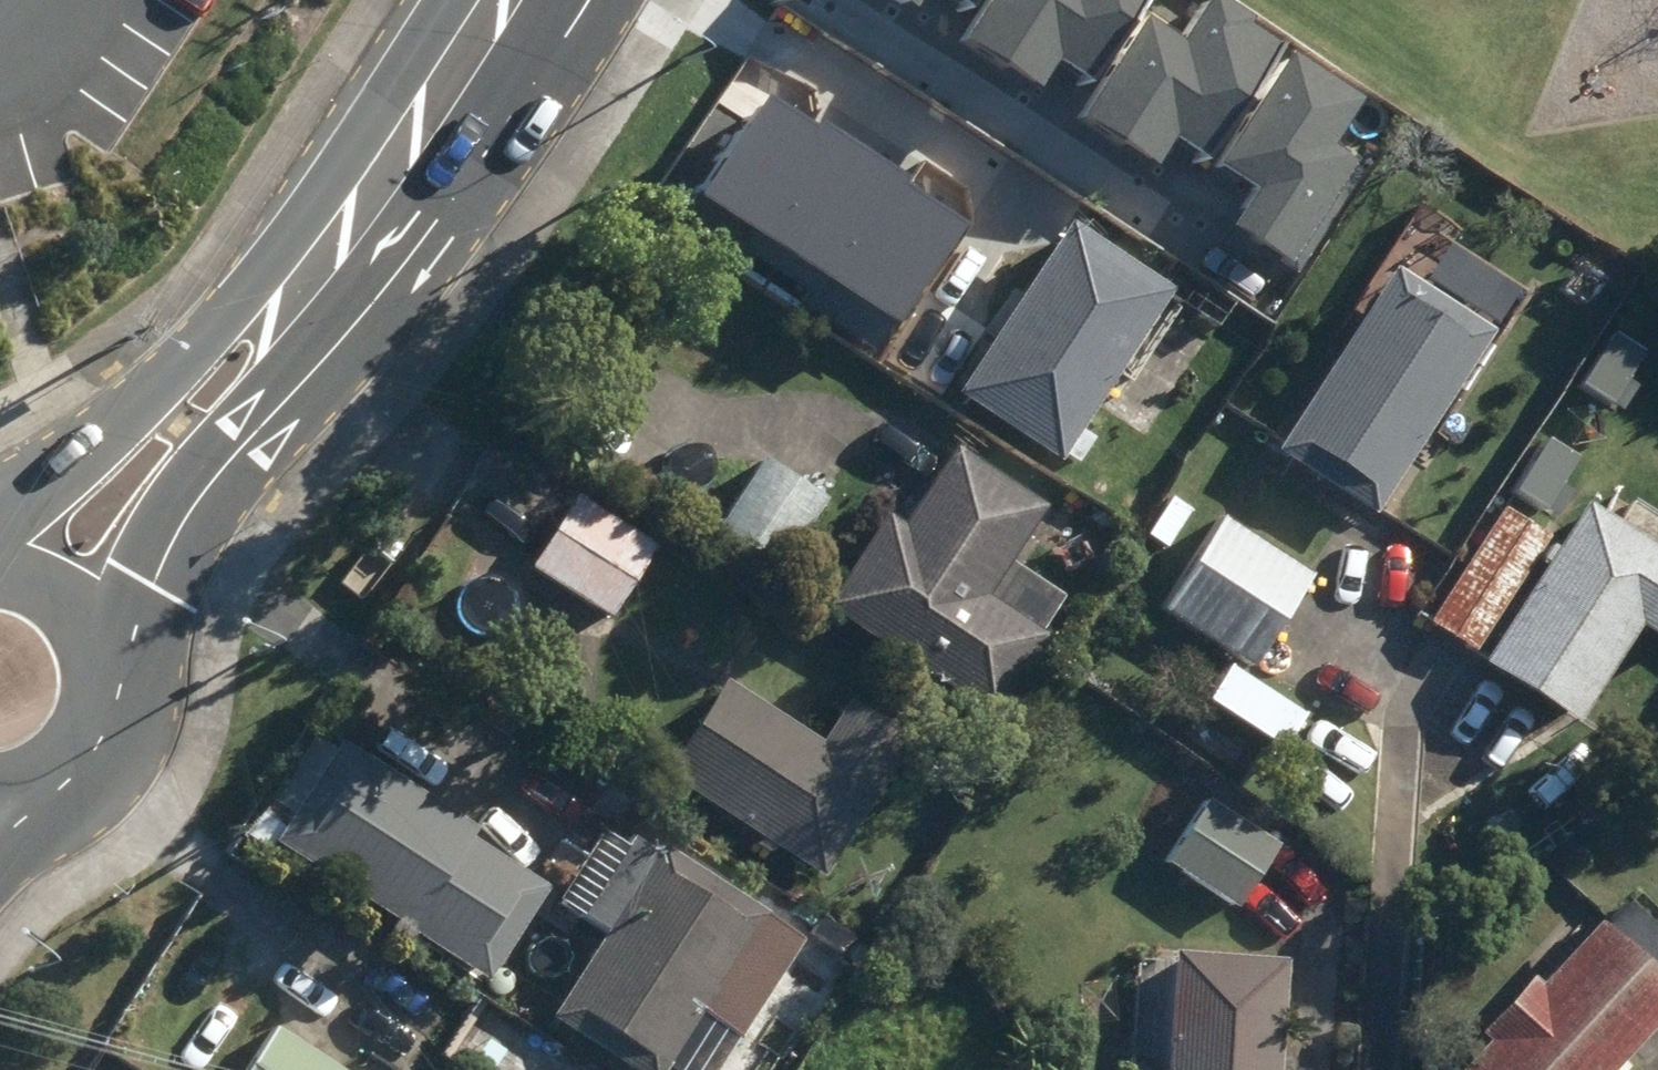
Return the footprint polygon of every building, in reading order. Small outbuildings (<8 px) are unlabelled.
[(972,40),(1035,81),(1051,57),(1089,82),(1142,0),(998,0),(972,40)] [(1089,115),(1152,156),(1168,132),(1206,157),(1286,33),(1235,0),(1217,0),(1194,35),(1157,11),(1089,115)] [(1365,99),(1296,54),(1225,162),(1264,188),(1241,223),(1299,261),(1363,164),(1334,146),(1365,99)] [(771,91),(704,193),(901,320),(967,219),(771,91)] [(1068,457),(1081,465),(1098,441),(1084,431),(1178,291),(1076,222),(962,390),(1066,460),(1068,457)] [(1282,450),(1381,514),(1500,331),(1402,267),(1282,450)] [(830,605),(997,717),(1052,635),(1045,630),(1068,596),(1016,561),(1052,507),(960,446),(908,523),(892,513),(830,605)] [(734,538),(782,572),(831,499),(782,465),(734,538)] [(536,569),(615,620),(660,547),(580,498),(536,569)] [(1581,722),(1645,625),(1657,633),(1657,545),(1592,501),(1487,660),(1581,722)] [(1432,623),(1477,654),(1553,537),(1507,507),(1432,623)] [(1166,609),(1257,670),(1318,576),(1225,515),(1166,609)] [(780,845),(828,876),(916,739),(853,701),(826,743),(729,679),(669,775),(766,835),(759,847),(773,855),(780,845)] [(280,834),(271,845),(483,981),(539,892),(460,842),(464,837),(334,754),(325,767),(316,760),(273,829),(280,834)] [(1171,862),(1241,909),(1283,845),(1214,798),(1171,862)] [(637,1069),(671,1069),(679,1058),(697,1069),(723,1069),(810,939),(645,828),(586,914),(613,931),(556,1015),(637,1069)] [(1631,1068),(1625,1063),(1657,1027),(1657,921),(1637,901),(1611,930),(1605,923),(1545,988),(1538,979),(1489,1033),(1496,1039),(1467,1069),(1629,1069),(1631,1068)] [(1290,960),(1179,954),(1172,1069),(1284,1069),(1290,960)] [(278,1027),(249,1069),(343,1069),(278,1027)]
